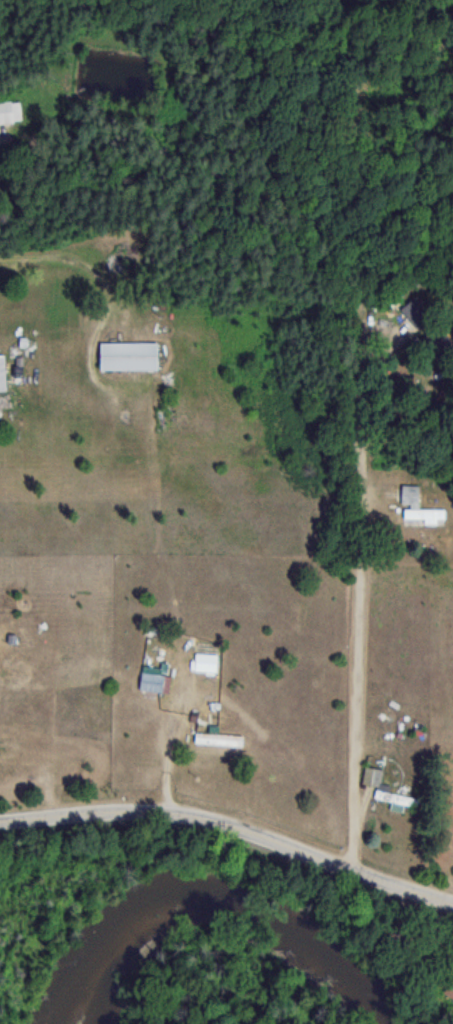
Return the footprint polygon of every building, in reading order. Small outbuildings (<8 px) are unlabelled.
[(21,122),(21,101),(0,101),(0,122),(21,122)] [(432,315),(415,295),(400,308),(417,328),(432,315)] [(99,370),(156,370),(156,342),(99,342),(99,370)] [(402,517),(424,518),(424,523),(445,523),(446,508),(420,508),(420,484),(402,484),(402,517)] [(162,694),(164,675),(141,672),(139,691),(162,694)] [(194,745),(243,745),(243,734),(194,734),(194,745)] [(383,770),(364,766),(361,784),(375,787),(373,799),(416,807),(418,798),(379,791),(383,770)]
